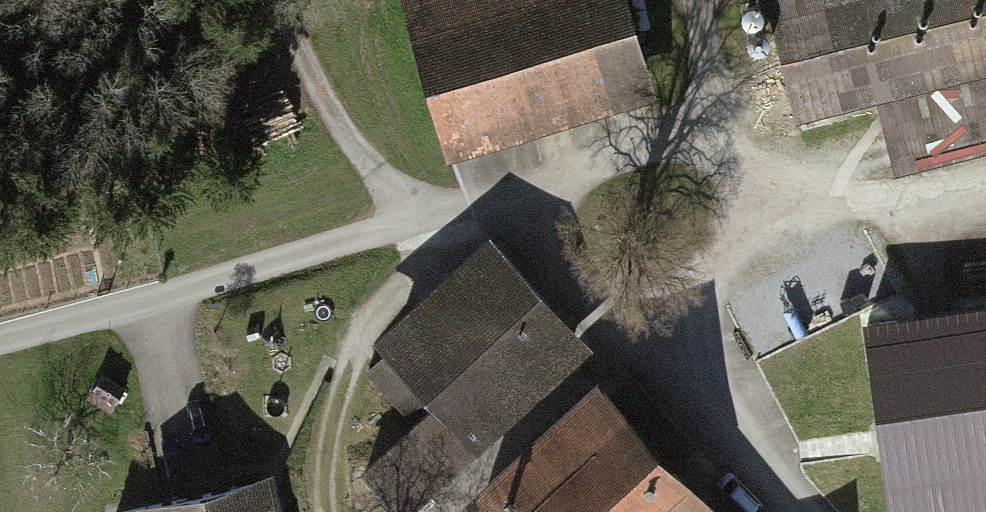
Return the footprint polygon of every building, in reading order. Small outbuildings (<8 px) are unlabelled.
[(443,151),(654,90),(628,0),(399,0),(443,151)] [(792,118),(872,98),(889,168),(985,144),(985,0),(763,0),(792,118)] [(353,466),(392,511),(393,511),(582,350),(484,236),(364,338),(422,406),(353,466)] [(866,317),(894,511),(985,511),(985,300),(866,317)] [(454,493),(472,511),(710,511),(585,374),(454,493)] [(127,497),(130,511),(276,511),(268,471),(127,497)]
